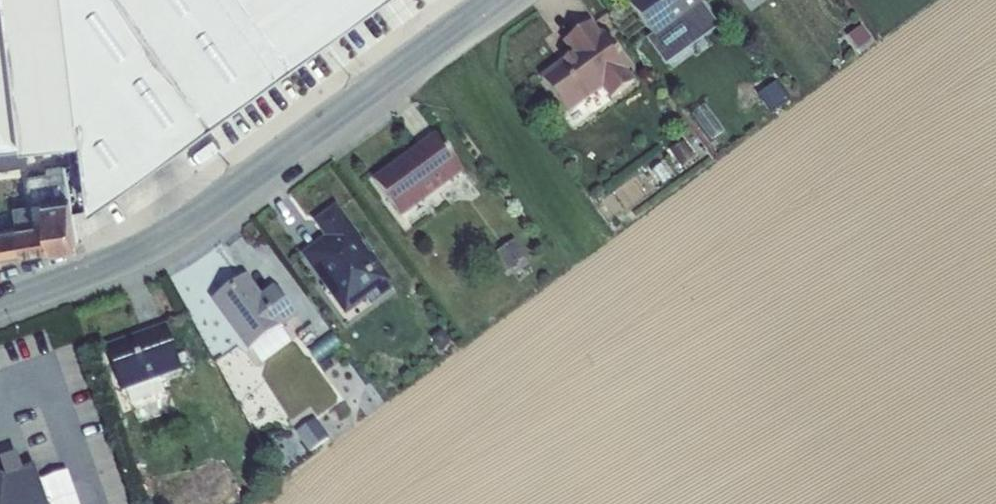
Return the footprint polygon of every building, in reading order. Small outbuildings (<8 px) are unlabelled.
[(85,145),(68,0),(0,0),(0,154),(21,152),(85,145)] [(381,0),(70,0),(87,132),(95,206),(381,0)] [(653,36),(647,40),(665,66),(718,28),(700,2),(703,0),(628,0),(653,36)] [(542,80),(566,113),(601,88),(609,98),(635,79),(591,21),(562,42),(573,57),(542,80)] [(862,27),(846,37),(856,52),(872,41),(862,27)] [(758,95),(769,110),(786,98),(776,83),(758,95)] [(710,143),(725,134),(706,104),(692,113),(710,143)] [(372,180),(401,218),(464,171),(435,133),(372,180)] [(683,140),(669,153),(684,169),(698,157),(683,140)] [(14,206),(17,226),(48,220),(44,199),(71,196),(66,167),(27,174),(32,202),(14,206)] [(665,168),(647,177),(654,191),(672,181),(665,168)] [(80,242),(72,196),(71,196),(44,199),(48,220),(17,226),(0,229),(0,255),(80,242)] [(336,205),(313,221),(323,236),(301,253),(345,314),(367,298),(370,302),(394,285),(336,205)] [(495,254),(506,271),(526,257),(515,241),(495,254)] [(213,298),(249,348),(295,315),(275,287),(261,297),(245,276),(213,298)] [(106,343),(127,401),(164,387),(160,376),(182,368),(165,322),(106,343)] [(328,333),(309,354),(322,366),(341,345),(328,333)] [(297,431),(311,450),(327,438),(313,419),(297,431)] [(0,503),(46,503),(33,465),(22,469),(16,454),(0,459),(0,465),(3,477),(0,503)]
